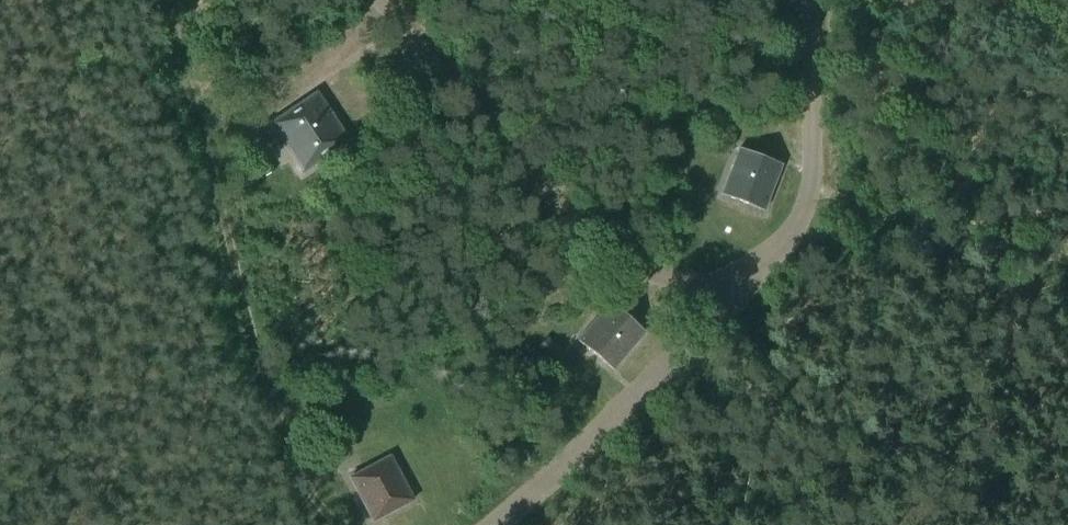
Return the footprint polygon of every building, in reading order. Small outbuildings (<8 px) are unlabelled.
[(317,91),(271,122),(303,171),(349,140),(317,91)] [(765,209),(782,164),(739,148),(722,192),(765,209)] [(270,157),(258,164),(265,176),(277,169),(270,157)] [(610,301),(578,339),(614,369),(646,331),(610,301)] [(538,346),(535,350),(531,354),(539,362),(541,360),(550,368),(558,359),(554,355),(559,348),(546,337),(545,338),(542,335),(535,344),(538,346)] [(350,476),(373,521),(414,499),(391,454),(350,476)]
